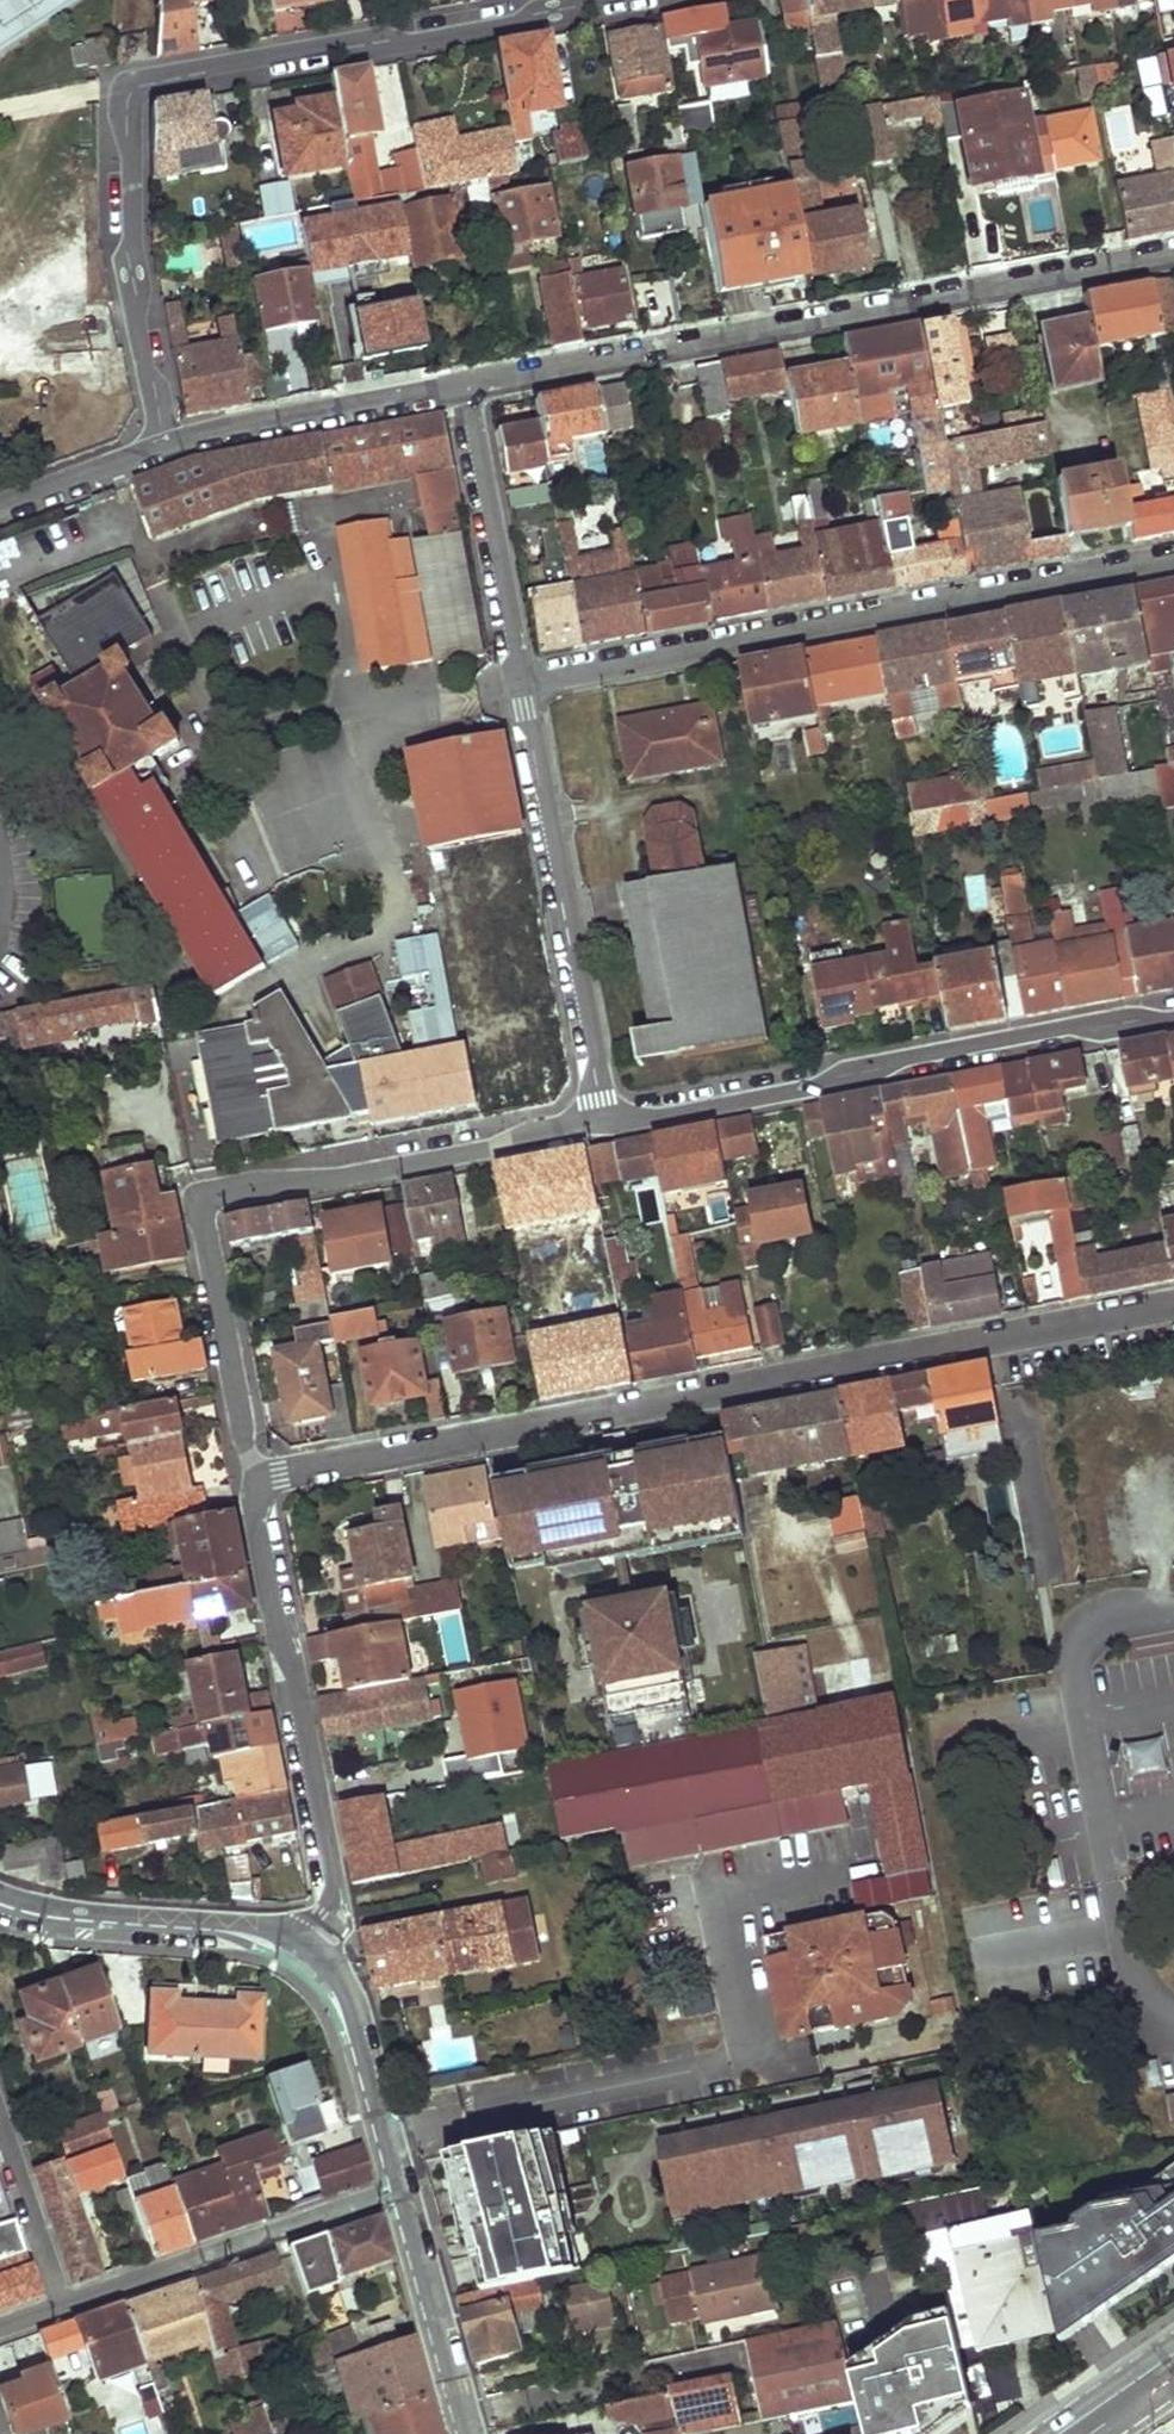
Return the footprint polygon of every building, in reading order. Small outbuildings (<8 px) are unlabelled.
[(77,0),(0,0),(0,47),(77,0)] [(155,60),(195,53),(188,11),(205,7),(204,0),(155,0),(155,33),(155,60)] [(269,13),(292,10),(293,5),(319,0),(266,0),(269,13)] [(786,40),(810,37),(803,0),(779,0),(786,40)] [(814,60),(843,55),(836,16),(896,4),(895,0),(803,0),(810,37),(814,60)] [(902,39),(920,36),(922,43),(948,39),(940,0),(895,0),(896,4),(902,39)] [(948,39),(967,34),(966,27),(986,24),(981,0),(940,0),(948,39)] [(986,24),(1003,20),(1004,28),(1030,24),(1025,0),(981,0),(986,24)] [(1030,24),(1050,20),(1048,10),(1069,7),(1068,0),(1025,0),(1030,24)] [(1112,8),(1110,0),(1068,0),(1069,7),(1086,4),(1087,12),(1112,8)] [(1112,8),(1134,4),(1133,0),(1110,0),(1112,8)] [(697,36),(706,85),(770,76),(760,25),(697,36)] [(611,36),(621,82),(642,77),(645,94),(676,88),(663,27),(611,36)] [(499,45),(516,121),(534,117),(563,112),(547,37),(499,45)] [(110,40),(88,44),(88,48),(91,65),(92,69),(99,68),(114,65),(110,40)] [(88,48),(74,50),(77,67),(91,65),(88,48)] [(1163,87),(1173,86),(1173,89),(1173,54),(1157,57),(1163,87)] [(814,60),(820,92),(849,87),(843,55),(814,60)] [(1097,68),(1101,86),(1123,83),(1120,64),(1097,68)] [(1076,71),(1082,100),(1102,96),(1101,86),(1097,68),(1076,71)] [(353,170),(358,205),(401,197),(410,195),(428,192),(421,153),(399,157),(401,172),(379,176),(372,136),(378,134),(367,69),(338,74),(356,169),(353,170)] [(621,82),(624,98),(645,94),(642,77),(621,82)] [(1146,90),(1151,122),(1170,119),(1163,87),(1146,90)] [(939,97),(946,135),(960,133),(970,186),(1053,171),(1052,169),(1044,121),(1027,123),(1022,98),(958,108),(957,103),(952,103),(951,94),(939,97)] [(151,107),(152,181),(225,167),(220,144),(225,143),(229,139),(230,134),(229,129),(228,126),(225,123),(221,121),(218,121),(213,96),(151,107)] [(939,97),(856,112),(866,168),(892,163),(887,126),(928,119),(932,143),(947,141),(946,135),(939,97)] [(279,117),(290,177),(349,168),(335,100),(306,105),(308,112),(279,117)] [(620,108),(629,150),(644,147),(636,105),(620,108)] [(683,125),(687,145),(697,143),(722,138),(716,105),(681,112),(683,125)] [(1044,121),(1052,169),(1077,165),(1075,153),(1096,149),(1089,114),(1044,121)] [(514,133),(517,146),(538,140),(534,117),(516,121),(511,121),(514,133)] [(447,125),(450,147),(459,145),(455,124),(447,125)] [(421,153),(428,192),(457,187),(490,180),(504,178),(523,175),(517,146),(514,133),(459,145),(450,147),(447,125),(416,131),(421,153)] [(665,129),(667,148),(687,145),(683,125),(665,129)] [(560,142),(564,167),(594,162),(587,129),(568,132),(569,140),(560,142)] [(795,213),(807,277),(882,263),(873,208),(814,218),(804,166),(799,166),(792,134),(781,136),(792,195),(795,213)] [(1148,148),(1119,156),(1125,176),(1154,168),(1148,148)] [(700,164),(707,208),(717,287),(744,282),(745,288),(803,277),(779,149),(700,164)] [(1075,153),(1077,165),(1098,161),(1096,149),(1075,153)] [(634,168),(645,240),(690,234),(687,211),(707,208),(700,164),(699,158),(634,168)] [(1127,242),(1164,235),(1173,233),(1173,175),(1117,186),(1127,242)] [(257,181),(265,222),(293,217),(285,177),(257,181)] [(459,202),(468,259),(502,254),(493,201),(490,180),(457,187),(459,202)] [(498,200),(509,271),(532,267),(528,246),(561,240),(553,190),(507,197),(498,200)] [(333,194),(335,209),(355,206),(353,191),(333,194)] [(403,211),(404,212),(413,211),(410,195),(401,197),(403,211)] [(412,264),(413,268),(468,259),(459,202),(413,211),(404,212),(412,264)] [(331,210),(333,219),(357,215),(355,206),(335,209),(331,210)] [(304,229),(312,276),(337,271),(338,274),(392,264),(391,259),(403,258),(405,265),(412,264),(404,212),(403,211),(383,214),(383,210),(357,215),(333,219),(326,220),(326,225),(304,229)] [(152,232),(152,245),(170,241),(168,230),(152,232)] [(202,240),(209,276),(244,270),(237,233),(202,240)] [(572,280),(579,329),(629,321),(620,271),(579,278),(576,257),(569,258),(572,280)] [(539,270),(552,349),(582,343),(579,329),(572,280),(568,279),(566,266),(539,270)] [(256,283),(264,330),(318,321),(310,274),(256,283)] [(1152,278),(1162,332),(1173,330),(1173,274),(1165,275),(1152,278)] [(1118,284),(1083,291),(1088,312),(1094,344),(1162,332),(1152,278),(1118,284)] [(421,298),(353,303),(357,352),(424,347),(421,298)] [(163,307),(183,418),(249,406),(247,393),(264,390),(258,354),(241,356),(234,320),(221,321),(224,344),(189,350),(184,327),(179,306),(163,307)] [(1051,386),(1100,378),(1094,344),(1088,312),(1038,321),(1051,386)] [(963,403),(968,402),(951,316),(934,319),(917,322),(940,439),(968,434),(963,403)] [(184,327),(189,350),(224,344),(221,321),(184,327)] [(890,327),(844,336),(849,364),(855,395),(904,384),(908,410),(924,493),(950,488),(940,439),(917,322),(890,327)] [(752,353),(721,359),(728,397),(788,386),(786,375),(780,348),(752,353)] [(728,397),(721,359),(696,364),(704,417),(731,412),(728,397)] [(849,364),(786,375),(788,386),(797,434),(860,420),(855,395),(849,364)] [(634,424),(625,382),(598,386),(606,429),(634,424)] [(904,384),(855,395),(860,420),(908,410),(904,384)] [(566,391),(534,396),(538,418),(542,439),(606,429),(598,386),(566,391)] [(1141,484),(1122,488),(1127,514),(1133,540),(1164,534),(1173,532),(1173,403),(1171,388),(1137,394),(1151,466),(1160,464),(1167,497),(1143,501),(1141,484)] [(1006,428),(1042,422),(1039,405),(1003,410),(1006,428)] [(488,653),(458,505),(464,504),(446,413),(191,465),(168,473),(134,485),(157,540),(261,502),(338,487),(420,472),(428,509),(436,541),(421,545),(428,579),(420,579),(413,544),(403,547),(399,535),(392,536),(388,524),(347,531),(372,673),(433,662),(429,635),(411,637),(403,601),(430,597),(444,662),(488,653)] [(549,478),(542,439),(538,418),(494,425),(510,507),(552,500),(550,489),(549,478)] [(1047,453),(1042,422),(1006,428),(1014,460),(1047,453)] [(975,466),(1014,460),(1006,428),(968,434),(940,439),(950,488),(977,483),(975,466)] [(1118,465),(1052,477),(1062,526),(1127,514),(1122,488),(1118,465)] [(420,472),(338,487),(340,498),(412,484),(418,511),(428,509),(420,472)] [(549,478),(550,489),(567,486),(573,485),(571,474),(549,478)] [(617,573),(583,579),(567,486),(550,489),(552,500),(580,643),(613,637),(645,631),(634,573),(624,524),(610,526),(617,573)] [(954,506),(967,571),(999,565),(1031,559),(1017,486),(953,501),(954,506)] [(829,531),(820,489),(808,493),(813,516),(828,597),(859,591),(891,585),(879,521),(829,531)] [(899,521),(910,518),(906,491),(874,496),(879,521),(891,585),(929,578),(967,571),(954,506),(931,509),(938,545),(905,551),(899,521)] [(549,562),(522,569),(529,604),(538,650),(580,643),(552,500),(510,507),(514,526),(542,519),(549,562)] [(773,552),(769,532),(754,536),(767,608),(798,602),(828,597),(813,516),(794,519),(800,546),(773,552)] [(731,535),(736,561),(696,568),(706,619),(737,614),(767,608),(754,536),(753,531),(731,535)] [(672,549),(675,564),(634,573),(645,631),(675,625),(706,619),(696,568),(692,546),(672,549)] [(157,638),(117,578),(42,627),(84,692),(73,698),(61,676),(37,691),(54,721),(62,719),(93,774),(89,778),(221,996),(271,969),(153,766),(181,746),(171,727),(165,731),(129,677),(135,673),(126,658),(157,638)] [(1138,590),(1150,658),(1154,674),(1173,670),(1173,660),(1173,652),(1173,584),(1138,590)] [(1113,595),(1067,603),(1079,672),(1150,658),(1138,590),(1113,595)] [(1059,664),(1068,701),(1084,698),(1079,672),(1067,603),(1038,608),(1009,614),(1020,672),(1027,708),(1044,704),(1038,669),(1059,664)] [(978,619),(947,625),(958,682),(1020,672),(1009,614),(978,619)] [(943,685),(945,709),(963,705),(958,682),(947,625),(913,631),(880,638),(890,694),(897,736),(917,734),(909,693),(943,685)] [(844,644),(808,650),(818,706),(890,694),(880,638),(844,644)] [(776,656),(743,662),(746,680),(755,725),(819,714),(818,706),(808,650),(776,656)] [(719,682),(746,680),(743,662),(717,667),(719,682)] [(714,706),(623,721),(636,777),(726,760),(714,706)] [(1087,714),(1099,778),(1127,772),(1116,707),(1087,714)] [(575,1068),(508,730),(436,744),(448,810),(438,812),(431,823),(471,1041),(408,1054),(372,962),(329,979),(362,1064),(381,1059),(395,1132),(554,1102),(575,1068)] [(436,744),(417,748),(429,814),(431,823),(438,812),(448,810),(436,744)] [(1157,767),(1165,806),(1173,804),(1173,764),(1170,765),(1157,767)] [(911,816),(981,801),(976,776),(906,791),(911,816)] [(1031,795),(1033,807),(1084,799),(1102,796),(1100,783),(1031,795)] [(1028,791),(987,800),(991,817),(1031,810),(1028,791)] [(1108,822),(1102,796),(1084,799),(1088,824),(1108,822)] [(911,816),(908,816),(912,839),(991,822),(987,800),(981,801),(911,816)] [(685,804),(660,812),(653,824),(670,912),(637,918),(659,1033),(654,1034),(659,1054),(686,1049),(689,1057),(771,1041),(737,866),(710,872),(700,812),(685,804)] [(1049,1013),(1070,1009),(1057,944),(1033,948),(1031,936),(1018,874),(1002,877),(1006,895),(1018,958),(1029,1017),(1049,1013)] [(1077,929),(1073,912),(1052,916),(1055,932),(1057,944),(1070,1009),(1105,1003),(1141,996),(1129,932),(1120,886),(1105,891),(1112,923),(1077,929)] [(996,898),(1006,959),(1018,958),(1006,895),(996,898)] [(885,925),(889,956),(866,959),(867,963),(877,1012),(905,1006),(904,998),(929,993),(930,1000),(932,1010),(947,1006),(939,968),(938,964),(922,966),(911,919),(885,925)] [(1146,928),(1129,932),(1141,996),(1170,991),(1173,990),(1173,923),(1166,925),(1172,957),(1153,960),(1146,928)] [(1055,932),(1031,936),(1033,948),(1057,944),(1055,932)] [(852,1024),(852,1018),(877,1012),(867,963),(846,967),(843,950),(814,955),(829,1028),(852,1024)] [(947,1006),(952,1032),(991,1024),(1012,1020),(998,956),(939,968),(947,1006)] [(152,965),(123,969),(125,985),(157,979),(152,965)] [(139,1019),(143,1034),(167,1031),(159,987),(71,999),(72,1003),(22,1011),(21,1007),(5,1009),(15,1058),(29,1057),(27,1047),(81,1037),(81,1029),(139,1019)] [(905,1006),(930,1000),(929,993),(904,998),(905,1006)] [(260,1024),(202,1035),(223,1141),(357,1117),(285,994),(262,1008),(262,1013),(258,1014),(260,1024)] [(1157,1083),(1173,1079),(1173,1057),(1171,1036),(1138,1041),(1122,1044),(1132,1096),(1158,1092),(1157,1083)] [(1059,1090),(1087,1085),(1081,1053),(1067,1055),(1029,1063),(1040,1125),(1065,1120),(1059,1090)] [(952,1175),(951,1164),(969,1160),(953,1077),(918,1084),(883,1091),(900,1180),(904,1203),(917,1202),(909,1147),(904,1148),(901,1127),(905,1126),(904,1117),(935,1111),(941,1128),(934,1129),(943,1177),(952,1175)] [(92,1091),(76,1093),(79,1108),(79,1111),(98,1108),(92,1091)] [(900,1180),(883,1091),(844,1098),(806,1105),(812,1138),(828,1137),(836,1176),(857,1172),(860,1188),(900,1180)] [(762,1151),(755,1115),(719,1122),(726,1157),(762,1151)] [(1143,1150),(1139,1121),(1118,1125),(1125,1166),(1150,1161),(1155,1160),(1153,1148),(1143,1150)] [(677,1130),(655,1134),(662,1169),(684,1166),(677,1130)] [(622,1141),(589,1147),(596,1185),(631,1179),(662,1174),(662,1169),(655,1134),(622,1141)] [(157,1167),(151,1168),(145,1140),(106,1146),(109,1168),(122,1234),(183,1222),(178,1197),(163,1198),(157,1167)] [(452,1173),(405,1182),(415,1238),(462,1229),(452,1173)] [(673,1228),(662,1174),(631,1179),(640,1233),(673,1228)] [(1051,1210),(1069,1297),(1086,1294),(1078,1251),(1075,1241),(1066,1189),(1064,1181),(1005,1192),(1011,1219),(1051,1210)] [(756,1208),(739,1212),(751,1269),(764,1267),(759,1246),(811,1235),(802,1186),(754,1197),(756,1208)] [(1085,1241),(1077,1187),(1066,1189),(1075,1241),(1085,1241)] [(312,1200),(230,1216),(236,1247),(317,1231),(312,1200)] [(392,1256),(395,1264),(419,1260),(417,1246),(413,1247),(405,1205),(330,1218),(339,1265),(392,1256)] [(1172,1277),(1173,1277),(1173,1216),(1161,1218),(1164,1232),(1172,1277)] [(189,1255),(183,1222),(122,1234),(108,1236),(114,1271),(189,1255)] [(601,1291),(606,1312),(619,1313),(611,1268),(605,1238),(603,1222),(571,1227),(573,1241),(516,1253),(532,1331),(567,1326),(563,1300),(601,1291)] [(1129,1286),(1172,1277),(1164,1232),(1078,1251),(1086,1294),(1129,1286)] [(621,1236),(605,1238),(611,1268),(625,1263),(621,1236)] [(705,1290),(703,1290),(693,1236),(675,1238),(685,1293),(698,1358),(754,1347),(741,1283),(721,1287),(726,1310),(709,1313),(705,1290)] [(306,1307),(296,1308),(300,1333),(334,1327),(332,1320),(322,1259),(301,1262),(306,1307)] [(993,1259),(902,1277),(911,1327),(969,1316),(1002,1310),(993,1259)] [(1036,1295),(1031,1266),(1021,1268),(1027,1298),(1036,1295)] [(431,1293),(453,1289),(449,1267),(427,1272),(431,1293)] [(721,1287),(705,1290),(709,1313),(726,1310),(721,1287)] [(675,1323),(629,1332),(640,1379),(665,1374),(700,1367),(698,1358),(685,1293),(670,1296),(675,1323)] [(507,1310),(449,1320),(444,1295),(426,1298),(433,1333),(449,1330),(459,1371),(515,1362),(507,1310)] [(181,1301),(131,1310),(138,1353),(190,1343),(181,1301)] [(777,1304),(757,1307),(764,1345),(784,1341),(777,1304)] [(332,1320),(334,1327),(337,1346),(381,1334),(375,1310),(332,1320)] [(331,1412),(321,1347),(337,1346),(334,1327),(300,1333),(302,1346),(278,1349),(292,1419),(322,1414),(326,1439),(353,1434),(348,1409),(331,1412)] [(140,1374),(141,1382),(210,1368),(205,1340),(190,1343),(138,1353),(117,1357),(121,1376),(140,1374)] [(374,1403),(424,1395),(429,1419),(448,1416),(441,1378),(427,1379),(419,1340),(363,1354),(374,1403)] [(960,1371),(931,1377),(937,1407),(943,1444),(1001,1432),(989,1365),(960,1371)] [(901,1382),(894,1384),(900,1413),(937,1407),(931,1377),(901,1382)] [(854,1391),(838,1394),(851,1462),(907,1450),(900,1413),(894,1384),(854,1391)] [(734,1414),(723,1416),(727,1439),(735,1484),(851,1462),(838,1394),(734,1414)] [(71,1442),(129,1431),(131,1441),(184,1431),(181,1412),(215,1405),(213,1396),(47,1427),(10,1434),(12,1446),(45,1439),(46,1443),(70,1438),(71,1442)] [(4,1404),(10,1434),(47,1427),(39,1399),(4,1404)] [(203,1487),(193,1489),(184,1431),(131,1441),(142,1501),(124,1505),(129,1531),(142,1529),(183,1520),(183,1523),(210,1518),(203,1487)] [(10,1434),(0,1436),(0,1468),(16,1465),(12,1446),(10,1434)] [(669,1536),(742,1522),(735,1484),(727,1439),(692,1446),(694,1454),(662,1460),(660,1452),(643,1455),(617,1460),(576,1467),(577,1475),(533,1484),(531,1476),(495,1482),(512,1570),(560,1561),(580,1558),(594,1568),(616,1563),(614,1552),(670,1541),(669,1536)] [(643,1455),(660,1452),(662,1460),(694,1454),(692,1446),(692,1441),(642,1451),(643,1455)] [(531,1471),(531,1476),(533,1484),(577,1475),(576,1467),(617,1460),(616,1455),(531,1471)] [(484,1473),(429,1482),(441,1549),(469,1544),(467,1526),(494,1522),(484,1473)] [(856,1535),(858,1549),(868,1547),(860,1506),(848,1508),(851,1535),(856,1535)] [(151,1577),(130,1580),(132,1598),(193,1587),(249,1577),(237,1513),(210,1518),(183,1523),(183,1520),(142,1529),(147,1542),(165,1540),(168,1549),(184,1545),(189,1567),(172,1572),(171,1566),(150,1571),(151,1577)] [(353,1540),(359,1571),(342,1576),(348,1617),(346,1618),(348,1635),(401,1626),(432,1622),(427,1594),(407,1598),(405,1586),(415,1584),(402,1515),(380,1518),(382,1534),(353,1540)] [(33,1552),(27,1522),(0,1527),(0,1558),(33,1552)] [(745,1539),(742,1522),(669,1536),(670,1541),(614,1552),(616,1563),(745,1539)] [(580,1558),(560,1561),(562,1573),(594,1568),(580,1558)] [(861,1562),(789,1572),(803,1649),(815,1718),(892,1704),(861,1562)] [(249,1577),(193,1587),(200,1619),(255,1609),(249,1577)] [(132,1598),(119,1600),(125,1633),(200,1619),(193,1587),(132,1598)] [(432,1622),(460,1617),(456,1588),(427,1594),(432,1622)] [(669,1599),(590,1614),(593,1630),(584,1631),(592,1669),(601,1668),(611,1721),(616,1754),(696,1739),(689,1706),(679,1653),(688,1652),(681,1614),(672,1616),(669,1599)] [(202,1630),(206,1650),(235,1645),(232,1624),(202,1630)] [(348,1635),(309,1642),(314,1665),(336,1662),(341,1697),(411,1685),(401,1626),(348,1635)] [(41,1645),(0,1655),(0,1677),(46,1666),(41,1645)] [(755,1657),(768,1727),(815,1718),(803,1649),(755,1657)] [(698,1705),(688,1652),(679,1653),(689,1706),(698,1705)] [(203,1727),(275,1713),(271,1693),(246,1696),(239,1656),(192,1664),(203,1727)] [(192,1664),(177,1667),(188,1730),(203,1727),(192,1664)] [(601,1668),(592,1669),(602,1723),(611,1721),(601,1668)] [(341,1697),(320,1702),(328,1745),(435,1724),(426,1682),(411,1685),(341,1697)] [(513,1685),(455,1696),(468,1766),(526,1755),(513,1685)] [(875,1785),(907,1778),(892,1704),(815,1718),(768,1727),(547,1769),(560,1844),(632,1828),(635,1834),(694,1821),(772,1805),(853,1789),(875,1785)] [(91,1716),(96,1747),(117,1744),(112,1712),(91,1716)] [(193,1753),(230,1746),(232,1758),(281,1749),(275,1713),(203,1727),(162,1735),(165,1749),(191,1744),(193,1753)] [(1127,1741),(1128,1771),(1166,1771),(1165,1740),(1127,1741)] [(289,1790),(281,1749),(232,1758),(239,1801),(289,1790)] [(441,1756),(404,1765),(410,1789),(448,1780),(441,1756)] [(50,1797),(45,1766),(25,1770),(34,1801),(50,1797)] [(34,1801),(25,1770),(2,1772),(0,1772),(0,1807),(34,1801)] [(931,1898),(907,1778),(875,1785),(881,1819),(877,1821),(888,1880),(852,1888),(857,1912),(931,1898)] [(853,1789),(772,1805),(780,1839),(846,1827),(841,1801),(855,1798),(853,1789)] [(289,1790),(239,1801),(231,1802),(214,1805),(222,1848),(296,1832),(289,1790)] [(230,1791),(173,1803),(175,1813),(214,1805),(231,1802),(230,1791)] [(399,1819),(425,1815),(421,1793),(395,1798),(399,1819)] [(340,1809),(355,1889),(481,1864),(474,1839),(397,1853),(386,1800),(340,1809)] [(194,1836),(198,1852),(222,1848),(214,1805),(175,1813),(110,1826),(95,1829),(100,1854),(194,1836)] [(694,1821),(700,1855),(780,1839),(772,1805),(694,1821)] [(700,1855),(694,1821),(635,1834),(622,1837),(628,1870),(700,1855)] [(0,1849),(0,1854),(5,1873),(37,1866),(41,1881),(65,1877),(56,1839),(0,1849)] [(488,1886),(515,1881),(511,1858),(481,1864),(488,1886)] [(228,1881),(232,1901),(258,1902),(258,1882),(228,1881)] [(472,1915),(470,1911),(438,1919),(451,1979),(517,1966),(514,1950),(529,1949),(519,1908),(472,1915)] [(882,1917),(765,1941),(787,2041),(902,2018),(912,2004),(895,1926),(882,1917)] [(438,1919),(363,1933),(374,1990),(451,1979),(438,1919)] [(517,1966),(531,1963),(529,1949),(514,1950),(517,1966)] [(59,1985),(79,2048),(119,2033),(99,1972),(59,1985)] [(22,2027),(35,2065),(80,2050),(79,2048),(59,1985),(19,1998),(28,2027),(22,2027)] [(179,1987),(179,1998),(230,1996),(230,1985),(179,1987)] [(217,2002),(192,2001),(177,2000),(176,1994),(147,1992),(145,2053),(255,2058),(256,1998),(234,1998),(234,2003),(217,2002)] [(305,2149),(329,2141),(319,2112),(321,2111),(308,2071),(268,2085),(289,2149),(303,2145),(305,2149)] [(674,2216),(955,2157),(941,2088),(683,2141),(690,2176),(667,2181),(674,2216)] [(96,2100),(103,2121),(119,2115),(113,2092),(96,2100)] [(1173,2126),(1173,2096),(1166,2098),(1171,2126),(1173,2126)] [(178,2115),(166,2120),(178,2154),(191,2150),(178,2115)] [(112,2148),(103,2121),(58,2137),(67,2165),(112,2148)] [(472,2258),(483,2293),(539,2282),(583,2273),(571,2237),(559,2239),(556,2221),(564,2220),(559,2192),(555,2193),(543,2137),(443,2157),(450,2180),(457,2179),(460,2189),(457,2190),(468,2226),(475,2224),(482,2256),(472,2258)] [(215,2156),(221,2170),(170,2187),(191,2251),(263,2225),(247,2175),(271,2166),(262,2140),(215,2156)] [(90,2187),(93,2192),(123,2182),(122,2179),(112,2148),(67,2165),(35,2177),(74,2289),(103,2279),(74,2194),(90,2187)] [(316,2178),(285,2190),(293,2215),(374,2187),(364,2149),(310,2165),(316,2178)] [(150,2262),(191,2251),(170,2187),(163,2167),(122,2179),(123,2182),(126,2191),(146,2249),(150,2262)] [(1034,2234),(1056,2329),(1060,2345),(1173,2265),(1173,2167),(1141,2190),(1138,2186),(1124,2182),(1059,2228),(1034,2234)] [(982,2189),(898,2206),(907,2241),(948,2232),(975,2349),(1056,2329),(1034,2234),(1027,2205),(989,2212),(982,2189)] [(114,2197),(132,2253),(146,2249),(126,2191),(114,2197)] [(393,2260),(381,2218),(323,2237),(336,2283),(350,2278),(357,2275),(374,2268),(393,2260)] [(40,2300),(14,2225),(0,2229),(0,2314),(40,2300)] [(323,2237),(289,2249),(303,2296),(337,2286),(336,2283),(323,2237)] [(230,2319),(226,2303),(283,2286),(278,2254),(194,2282),(205,2328),(208,2339),(212,2354),(236,2345),(230,2319)] [(765,2261),(660,2284),(668,2328),(699,2322),(700,2327),(779,2310),(765,2261)] [(374,2268),(357,2275),(360,2285),(376,2278),(374,2268)] [(155,2364),(155,2358),(208,2339),(205,2328),(194,2282),(127,2306),(156,2393),(168,2389),(159,2364),(155,2364)] [(458,2298),(477,2368),(521,2356),(517,2338),(512,2321),(530,2316),(545,2311),(539,2282),(483,2293),(458,2298)] [(603,2287),(563,2294),(568,2325),(610,2317),(603,2287)] [(130,2368),(148,2415),(161,2410),(156,2393),(127,2306),(42,2335),(51,2361),(84,2349),(94,2379),(130,2368)] [(530,2316),(512,2321),(517,2338),(534,2333),(530,2316)] [(610,2317),(568,2325),(569,2334),(612,2326),(610,2317)] [(765,2410),(768,2424),(856,2404),(835,2321),(750,2341),(765,2410)] [(930,2321),(881,2332),(881,2340),(862,2345),(881,2427),(950,2411),(930,2321)] [(393,2344),(387,2324),(364,2332),(352,2336),(358,2356),(393,2344)] [(333,2365),(358,2356),(352,2336),(350,2329),(321,2338),(329,2357),(333,2365)] [(307,2343),(306,2343),(314,2363),(329,2357),(321,2338),(307,2343)] [(430,2396),(414,2338),(393,2344),(358,2356),(333,2365),(352,2423),(371,2416),(430,2396)] [(261,2357),(255,2345),(213,2358),(216,2371),(261,2357)] [(220,2387),(275,2367),(270,2354),(261,2357),(216,2371),(220,2387)] [(16,2433),(28,2433),(70,2420),(53,2369),(26,2378),(29,2390),(4,2398),(16,2433)] [(667,2392),(668,2396),(677,2433),(720,2433),(748,2428),(746,2415),(737,2376),(667,2392)] [(430,2396),(371,2416),(376,2433),(441,2433),(430,2396)] [(668,2396),(605,2408),(608,2424),(619,2429),(622,2426),(627,2431),(631,2430),(636,2433),(677,2433),(668,2396)] [(228,2419),(231,2433),(271,2433),(267,2424),(261,2407),(253,2410),(251,2404),(237,2409),(239,2415),(228,2419)] [(748,2428),(768,2424),(765,2410),(746,2415),(748,2428)] [(267,2424),(271,2433),(290,2433),(284,2418),(267,2424)]
